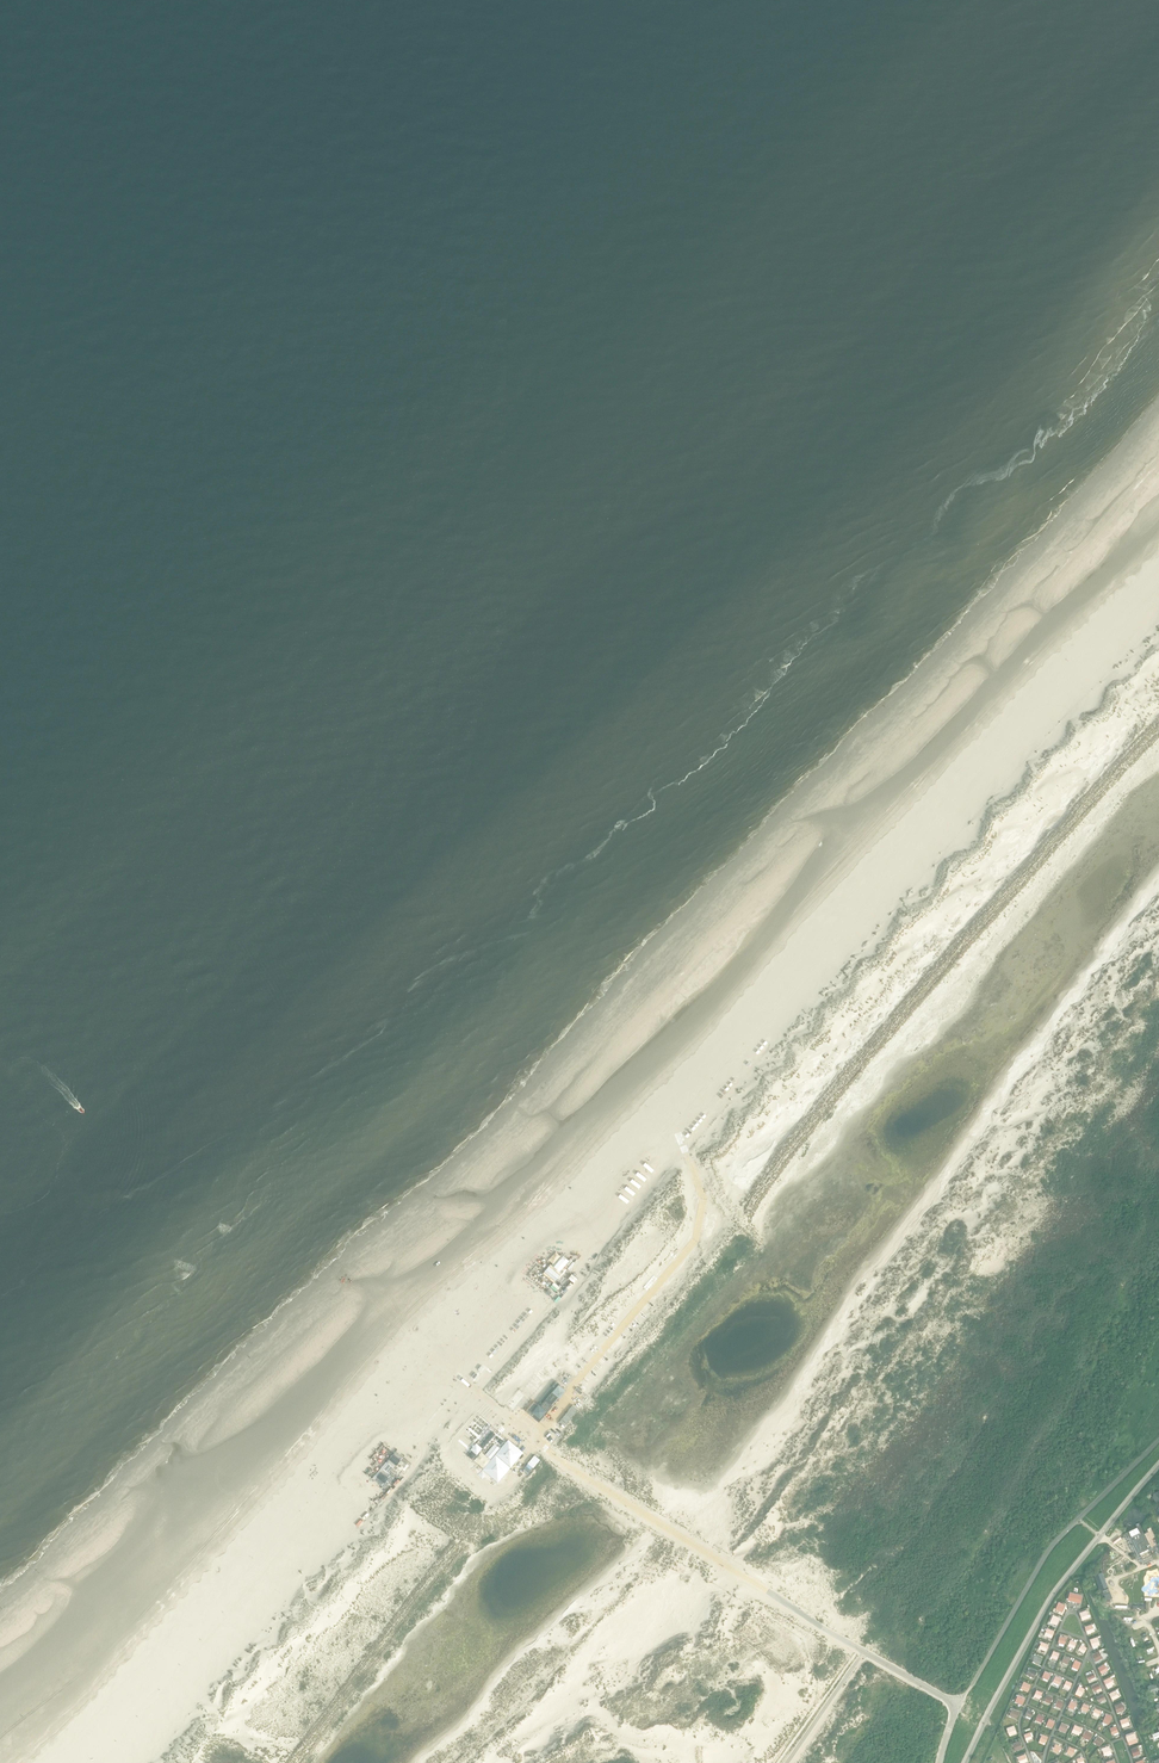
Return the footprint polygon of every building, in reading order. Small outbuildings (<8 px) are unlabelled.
[(646,1162),(644,1165),(652,1171),(655,1168),(646,1162)] [(638,1172),(636,1175),(646,1180),(648,1177),(638,1172)] [(630,1182),(639,1188),(643,1182),(634,1175),(630,1182)] [(633,1195),(635,1192),(626,1186),(624,1189),(633,1195)] [(620,1193),(618,1196),(627,1202),(629,1198),(620,1193)] [(574,1273),(569,1268),(560,1278),(565,1283),(574,1273)] [(567,1388),(558,1381),(537,1404),(533,1401),(526,1410),(539,1421),(567,1388)] [(573,1404),(559,1420),(565,1425),(579,1409),(573,1404)] [(522,1454),(506,1441),(495,1455),(483,1469),(498,1481),(522,1454)] [(382,1452),(374,1457),(385,1473),(373,1481),(377,1487),(412,1463),(408,1457),(409,1456),(402,1447),(396,1451),(392,1445),(388,1448),(387,1447),(382,1451),(382,1452)] [(526,1464),(531,1469),(540,1458),(535,1454),(526,1464)] [(476,1469),(482,1462),(476,1457),(470,1463),(476,1469)] [(1137,1527),(1129,1531),(1133,1539),(1135,1538),(1137,1543),(1135,1544),(1137,1547),(1139,1546),(1141,1552),(1148,1548),(1149,1550),(1152,1549),(1151,1547),(1155,1545),(1152,1538),(1155,1536),(1151,1527),(1147,1529),(1148,1531),(1144,1533),(1140,1524),(1139,1523),(1136,1524),(1136,1525),(1137,1527)] [(1112,1541),(1115,1544),(1122,1538),(1120,1535),(1112,1541)] [(1100,1589),(1107,1587),(1102,1572),(1095,1575),(1100,1589)] [(1108,1589),(1103,1591),(1104,1594),(1107,1600),(1112,1598),(1109,1588),(1108,1589)] [(1081,1602),(1082,1595),(1070,1592),(1068,1599),(1081,1602)] [(1063,1612),(1066,1605),(1059,1602),(1056,1609),(1063,1612)] [(1089,1617),(1087,1610),(1080,1613),(1082,1619),(1089,1617)] [(1057,1624),(1060,1618),(1053,1615),(1050,1621),(1057,1624)] [(1124,1622),(1119,1623),(1119,1628),(1122,1627),(1123,1631),(1137,1629),(1136,1625),(1134,1625),(1133,1621),(1126,1622),(1124,1622)] [(1095,1630),(1092,1624),(1085,1626),(1087,1633),(1095,1630)] [(1051,1637),(1054,1631),(1047,1627),(1044,1634),(1051,1637)] [(1127,1633),(1129,1639),(1138,1636),(1136,1630),(1127,1633)] [(1099,1643),(1097,1637),(1090,1639),(1092,1646),(1099,1643)] [(1131,1640),(1122,1652),(1126,1655),(1128,1652),(1129,1653),(1138,1641),(1134,1638),(1132,1640),(1131,1640)] [(1074,1647),(1076,1642),(1070,1639),(1068,1645),(1074,1647)] [(1046,1651),(1048,1644),(1041,1641),(1039,1648),(1046,1651)] [(1083,1653),(1087,1647),(1081,1644),(1078,1649),(1083,1653)] [(1103,1657),(1099,1650),(1092,1654),(1096,1661),(1103,1657)] [(1138,1652),(1129,1665),(1133,1668),(1135,1665),(1137,1666),(1146,1654),(1141,1650),(1139,1653),(1138,1652)] [(1040,1664),(1043,1657),(1036,1654),(1033,1661),(1040,1664)] [(1068,1663),(1070,1658),(1064,1655),(1061,1661),(1068,1663)] [(1078,1668),(1081,1662),(1075,1659),(1072,1665),(1078,1668)] [(1108,1669),(1104,1663),(1098,1667),(1101,1673),(1108,1669)] [(1147,1666),(1135,1675),(1138,1680),(1141,1678),(1142,1679),(1154,1670),(1151,1665),(1148,1667),(1147,1666)] [(1034,1677),(1037,1670),(1030,1667),(1027,1674),(1034,1677)] [(1048,1679),(1050,1673),(1045,1671),(1042,1677),(1048,1679)] [(1059,1684),(1061,1678),(1055,1675),(1053,1681),(1059,1684)] [(1114,1683),(1110,1676),(1103,1680),(1107,1687),(1114,1683)] [(1069,1689),(1072,1683),(1066,1680),(1063,1686),(1069,1689)] [(1029,1690),(1031,1684),(1024,1681),(1021,1687),(1029,1690)] [(1145,1685),(1140,1686),(1141,1690),(1144,1690),(1145,1694),(1158,1691),(1157,1687),(1155,1687),(1154,1683),(1147,1684),(1145,1685)] [(1082,1694),(1084,1689),(1078,1686),(1076,1692),(1082,1694)] [(1119,1696),(1116,1689),(1109,1693),(1112,1700),(1119,1696)] [(1040,1698),(1042,1692),(1036,1690),(1034,1695),(1040,1698)] [(1022,1704),(1025,1697),(1018,1694),(1015,1701),(1022,1704)] [(1050,1703),(1053,1697),(1047,1694),(1044,1700),(1050,1703)] [(1061,1708),(1064,1702),(1058,1699),(1055,1705),(1061,1708)] [(1074,1709),(1076,1703),(1071,1700),(1068,1706),(1074,1709)] [(1124,1709),(1122,1702),(1114,1705),(1117,1712),(1124,1709)] [(1087,1711),(1089,1706),(1083,1703),(1081,1709),(1087,1711)] [(1017,1718),(1019,1711),(1012,1708),(1009,1715),(1017,1718)] [(1098,1716),(1101,1711),(1095,1708),(1092,1714),(1098,1716)] [(1031,1717),(1034,1712),(1028,1709),(1025,1714),(1031,1717)] [(1109,1722),(1112,1716),(1106,1713),(1104,1719),(1109,1722)] [(1042,1722),(1044,1716),(1038,1714),(1036,1719),(1042,1722)] [(1130,1724),(1127,1717),(1120,1720),(1122,1727),(1130,1724)] [(1052,1727),(1055,1721),(1049,1718),(1046,1724),(1052,1727)] [(1065,1732),(1068,1726),(1061,1722),(1058,1729),(1065,1732)] [(1148,1725),(1148,1730),(1158,1729),(1158,1722),(1151,1723),(1151,1724),(1148,1725)] [(1017,1732),(1014,1725),(1007,1728),(1009,1735),(1017,1732)] [(1079,1735),(1082,1728),(1074,1725),(1071,1731),(1079,1735)] [(1089,1739),(1093,1733),(1086,1729),(1082,1736),(1089,1739)] [(1137,1741),(1134,1732),(1125,1735),(1129,1744),(1137,1741)] [(1045,1742),(1048,1736),(1042,1734),(1039,1740),(1045,1742)] [(1099,1746),(1104,1740),(1098,1735),(1093,1741),(1099,1746)] [(1022,1747),(1020,1740),(1012,1743),(1015,1750),(1022,1747)] [(1053,1750),(1052,1751),(1057,1754),(1061,1747),(1055,1744),(1052,1749),(1053,1750)] [(1072,1755),(1075,1749),(1069,1746),(1067,1752),(1072,1755)] [(1111,1753),(1109,1746),(1102,1748),(1104,1755),(1111,1753)] [(1140,1753),(1138,1746),(1130,1749),(1133,1756),(1140,1753)] [(1025,1754),(1017,1757),(1020,1762),(1021,1762),(1027,1760),(1025,1754)]
